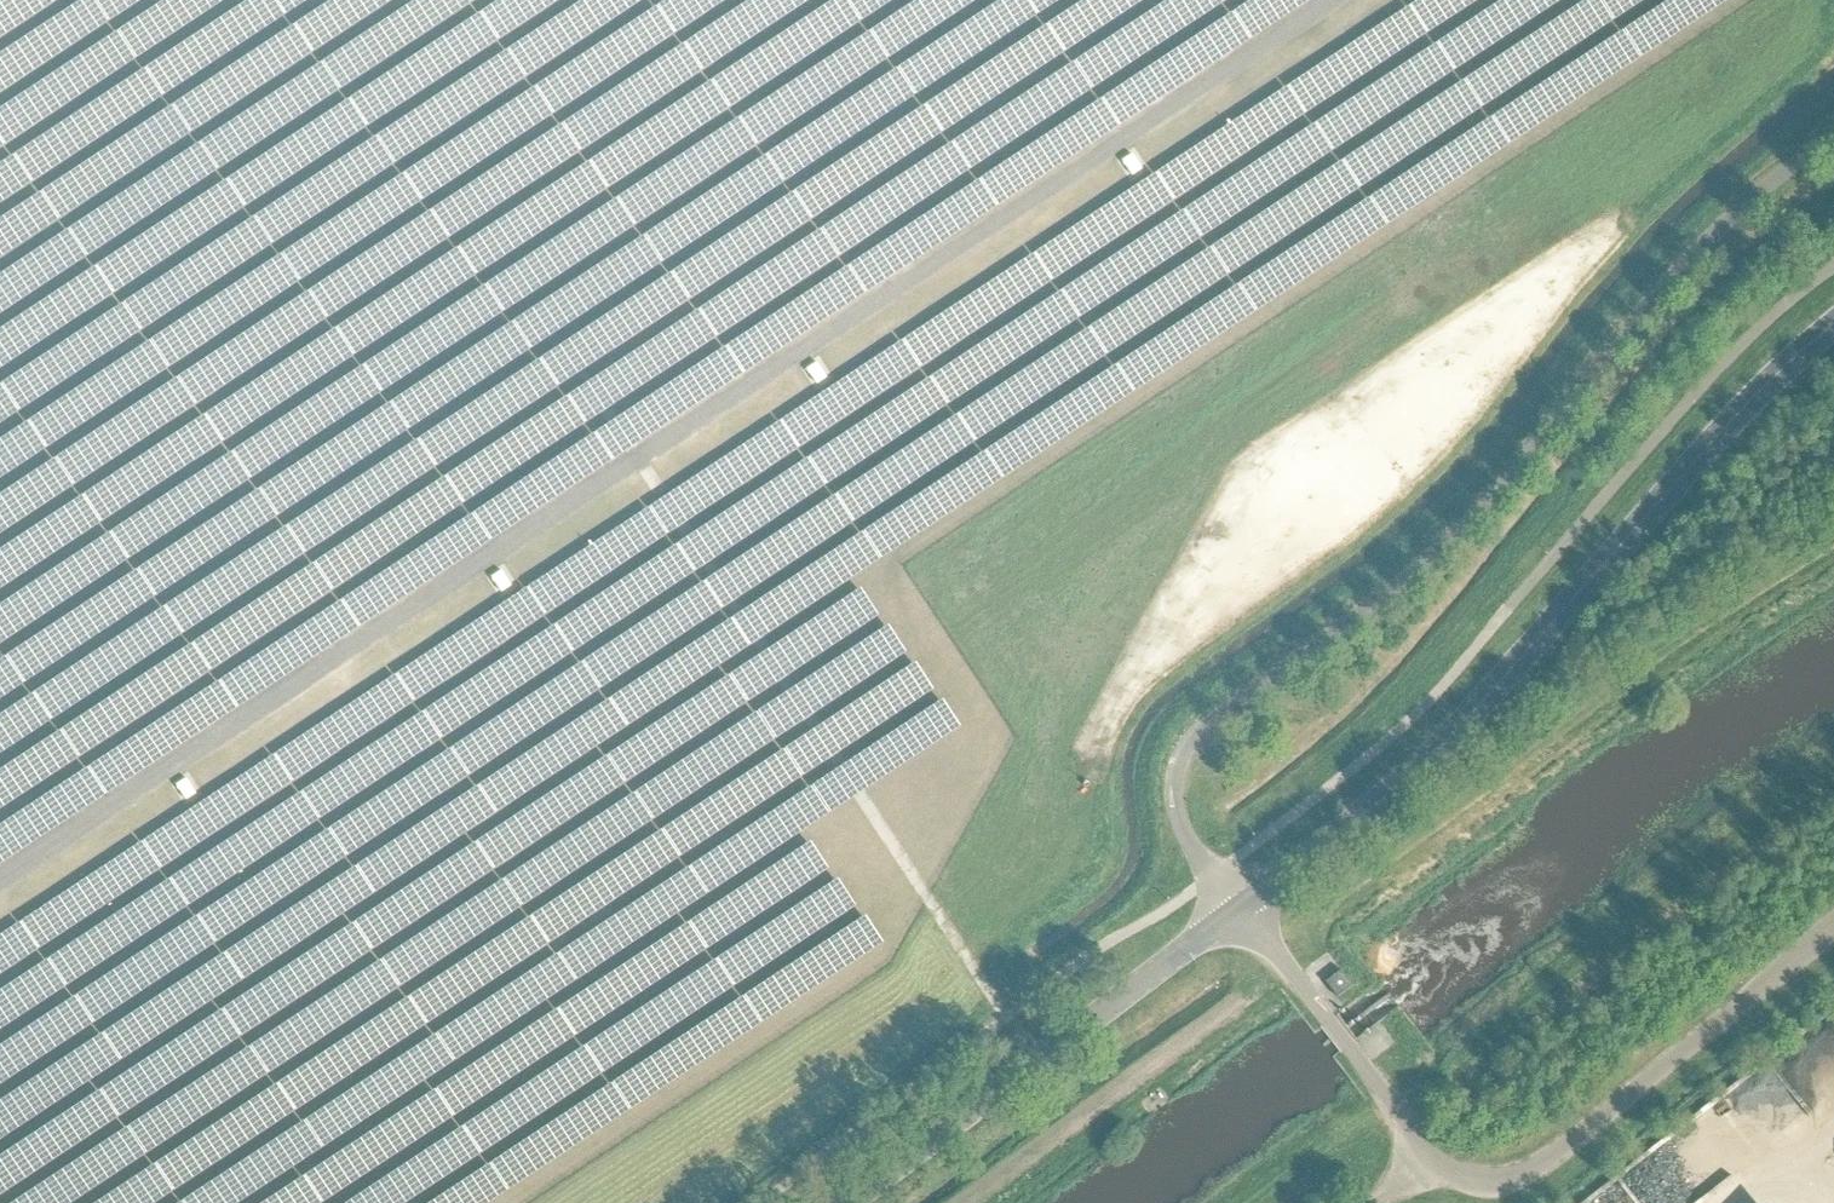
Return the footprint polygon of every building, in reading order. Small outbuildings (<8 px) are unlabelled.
[(1336,994),(1348,984),(1338,972),(1326,983),(1336,994)]
